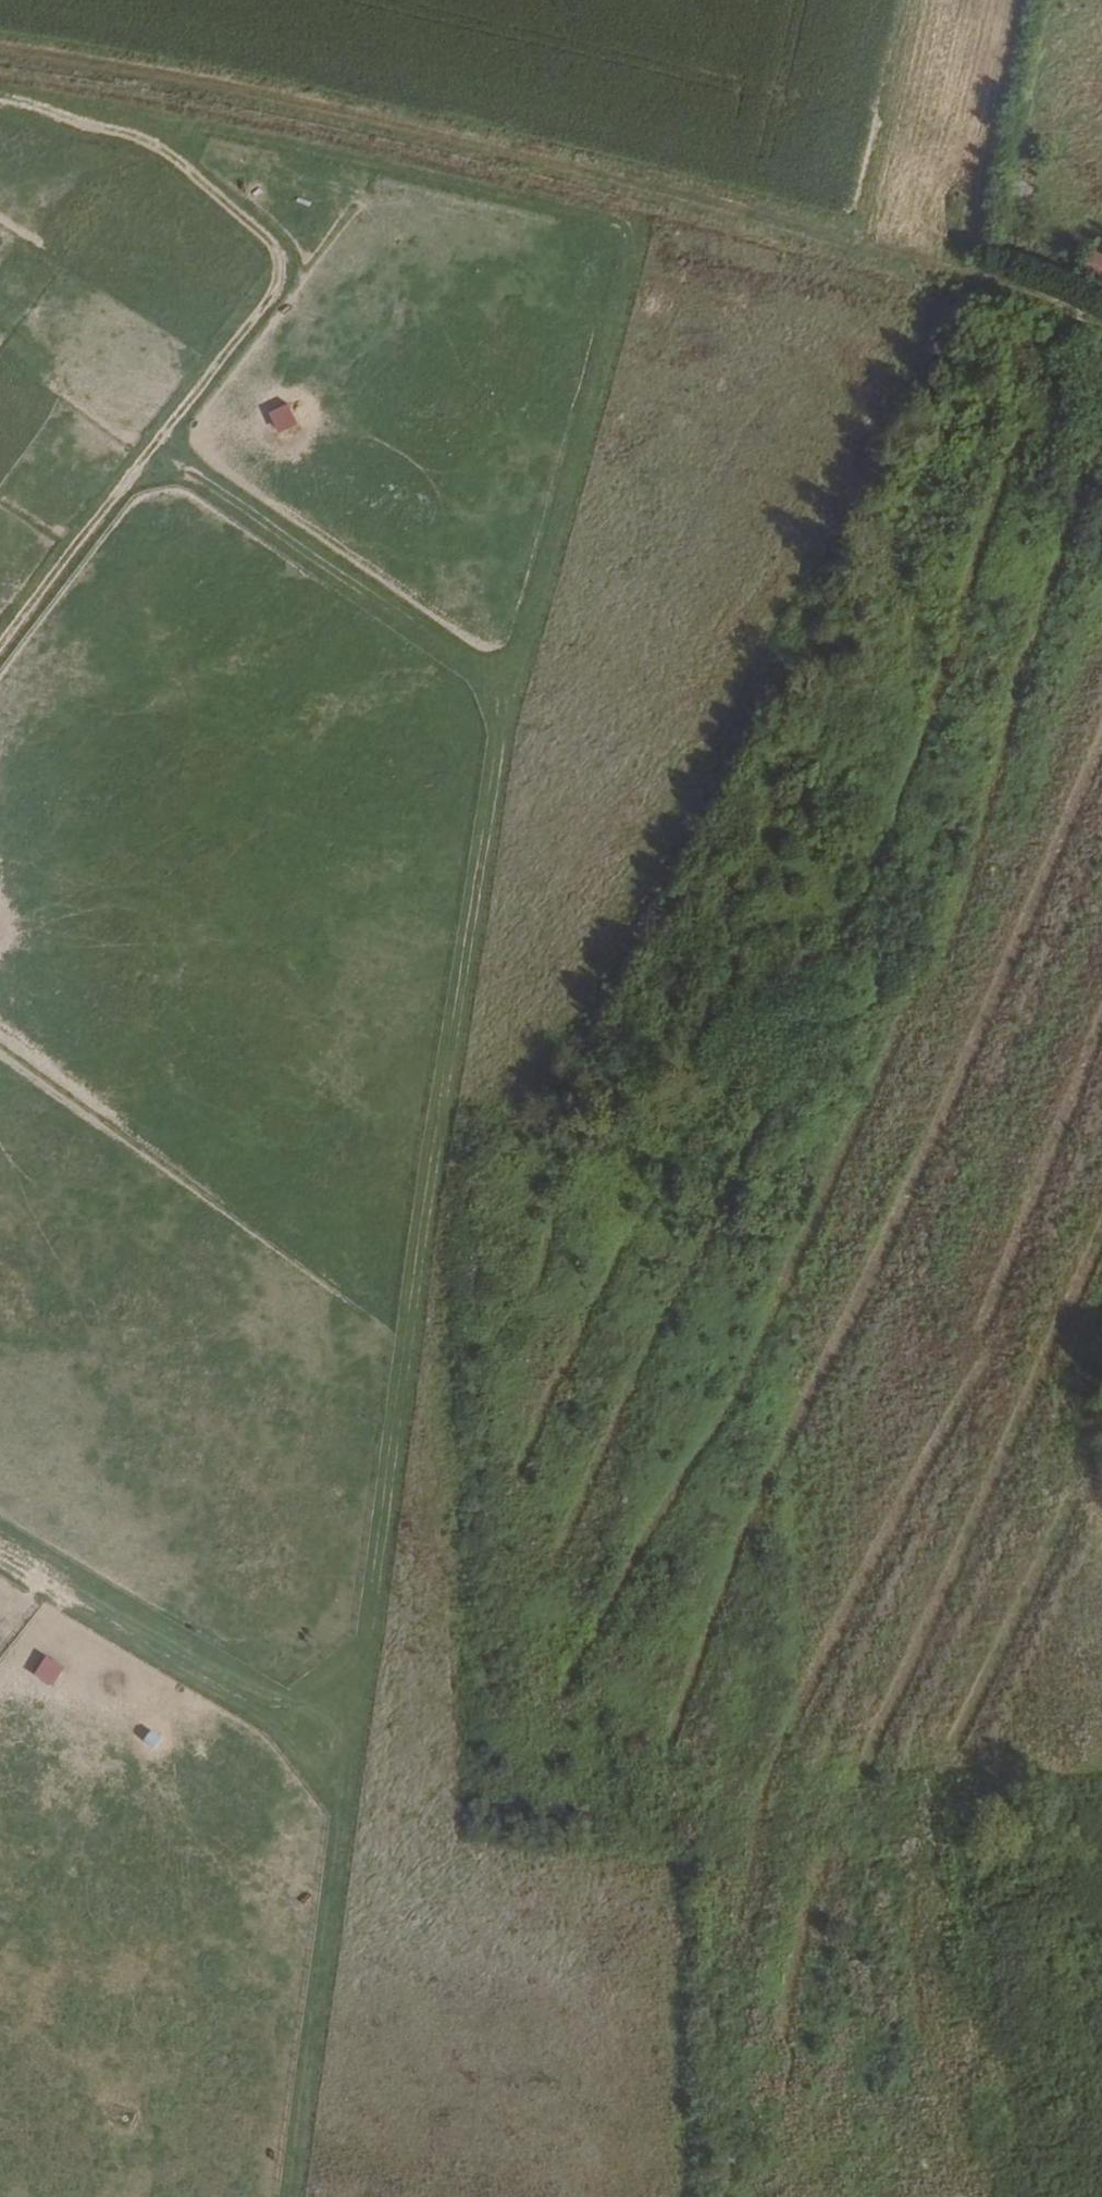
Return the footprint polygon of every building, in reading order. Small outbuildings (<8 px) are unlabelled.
[(1077,272),(1101,282),(1101,253),(1088,247),(1077,272)]
